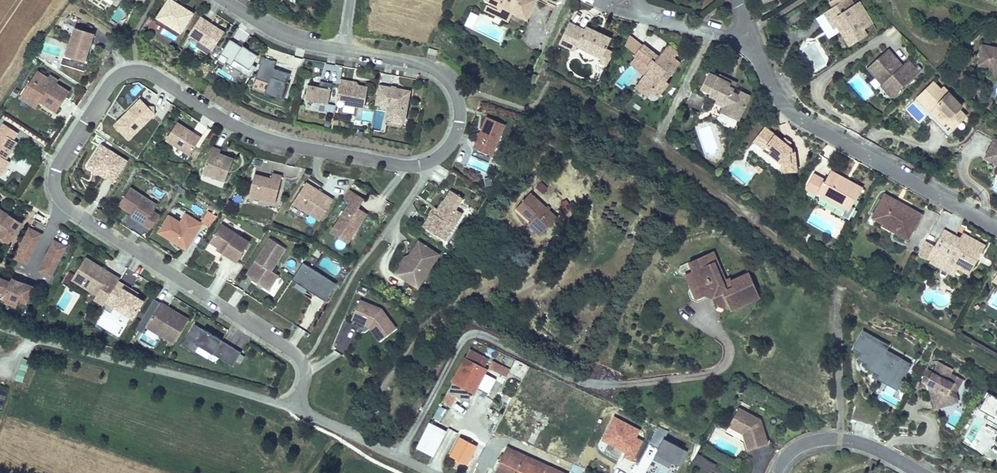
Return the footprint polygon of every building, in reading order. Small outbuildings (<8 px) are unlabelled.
[(535,0),(491,0),(489,4),(498,9),(496,13),(511,20),(512,16),(527,23),(537,1),(535,0)] [(840,1),(832,7),(823,13),(835,30),(825,32),(829,39),(841,32),(850,46),(867,36),(864,30),(873,24),(867,14),(863,16),(861,12),(864,9),(859,1),(854,3),(852,0),(839,0),(840,1)] [(190,15),(167,1),(157,16),(180,31),(190,15)] [(509,24),(511,20),(496,13),(498,9),(489,4),(485,12),(509,24)] [(472,27),(478,14),(470,10),(464,23),(472,27)] [(815,18),(825,32),(835,30),(823,13),(815,18)] [(211,51),(222,34),(198,19),(187,35),(211,51)] [(600,63),(606,49),(610,39),(586,28),(585,31),(570,24),(558,49),(573,56),(575,52),(600,63)] [(90,46),(94,34),(73,28),(64,54),(85,61),(90,46)] [(211,51),(187,35),(184,40),(208,55),(211,51)] [(634,55),(642,46),(629,36),(624,47),(634,55)] [(251,67),(257,57),(240,47),(240,48),(228,41),(215,61),(223,66),(225,63),(229,66),(228,67),(248,79),(254,69),(251,67)] [(981,44),(977,66),(996,69),(996,47),(981,44)] [(666,82),(679,64),(673,60),(678,53),(667,45),(657,58),(642,46),(634,55),(633,57),(634,58),(645,66),(652,71),(648,76),(645,75),(639,83),(652,93),(654,91),(660,96),(669,84),(666,82)] [(84,71),(92,47),(90,46),(85,61),(64,54),(61,64),(84,71)] [(612,53),(606,49),(600,63),(607,66),(612,53)] [(891,54),(887,51),(869,67),(892,95),(918,72),(898,49),(891,54)] [(645,66),(634,58),(629,65),(639,73),(645,66)] [(286,84),(289,76),(271,70),(273,63),(260,59),(256,66),(259,66),(250,91),(282,102),(288,85),(286,84)] [(724,82),(724,78),(717,74),(716,77),(706,73),(699,89),(709,95),(708,98),(716,101),(725,106),(729,113),(728,117),(737,122),(748,96),(740,92),(739,95),(731,92),(732,89),(727,87),(728,83),(724,82)] [(45,80),(35,74),(22,93),(37,103),(53,113),(66,94),(53,86),(45,80)] [(56,82),(47,76),(45,80),(53,86),(56,82)] [(735,83),(724,78),(724,82),(728,83),(727,87),(732,89),(735,83)] [(363,109),(366,90),(347,86),(347,84),(339,82),(335,101),(343,102),(343,106),(363,109)] [(962,116),(965,113),(962,110),(963,106),(945,88),(943,90),(935,82),(922,95),(927,101),(925,104),(936,116),(933,120),(951,137),(957,131),(955,129),(965,119),(962,116)] [(327,106),(331,86),(318,83),(317,89),(306,87),(303,102),(326,106),(327,106)] [(649,97),(652,93),(639,83),(636,87),(641,91),(649,97)] [(402,110),(404,97),(407,97),(408,94),(377,88),(374,105),(388,108),(385,120),(403,123),(405,111),(402,110)] [(709,95),(699,89),(696,94),(707,100),(708,98),(709,95)] [(37,103),(22,93),(18,100),(33,109),(37,103)] [(127,142),(153,116),(150,114),(149,115),(147,112),(148,111),(138,101),(112,128),(127,142)] [(719,114),(728,117),(729,113),(725,106),(716,101),(714,105),(722,108),(719,114)] [(492,154),(505,123),(487,116),(475,147),(492,154)] [(402,129),(403,123),(385,120),(384,126),(402,129)] [(8,160),(7,159),(18,142),(14,139),(18,133),(3,123),(0,127),(0,173),(2,175),(9,164),(6,162),(8,160)] [(188,157),(199,140),(175,125),(164,142),(188,157)] [(755,144),(771,156),(774,151),(763,141),(770,132),(766,129),(755,144)] [(774,151),(771,156),(783,164),(785,174),(801,172),(797,154),(795,155),(793,154),(793,150),(789,147),(782,142),(770,132),(763,141),(774,151)] [(994,138),(985,155),(996,162),(996,139),(994,138)] [(782,142),(789,147),(791,142),(786,139),(782,142)] [(490,162),(492,154),(475,147),(472,154),(490,162)] [(110,185),(124,164),(98,148),(85,169),(110,185)] [(211,150),(200,175),(222,184),(231,162),(217,156),(219,153),(211,150)] [(842,178),(833,173),(829,179),(817,172),(809,186),(823,194),(846,207),(851,209),(856,200),(858,200),(863,190),(852,184),(851,187),(841,181),(842,178)] [(200,175),(197,182),(220,191),(222,184),(200,175)] [(269,182),(252,177),(247,199),(273,205),(275,199),(280,179),(270,177),(269,182)] [(852,184),(842,178),(841,181),(851,187),(852,184)] [(548,188),(541,182),(536,187),(542,194),(548,188)] [(331,204),(304,186),(291,206),(318,224),(331,204)] [(150,214),(154,208),(127,191),(116,208),(130,217),(142,225),(141,227),(148,233),(157,219),(150,214)] [(532,220),(544,231),(558,217),(531,192),(516,209),(530,222),(532,220)] [(357,211),(362,202),(347,193),(342,201),(349,205),(357,211)] [(846,207),(823,194),(821,198),(844,211),(846,207)] [(897,202),(886,196),(874,217),(886,223),(888,220),(901,227),(897,234),(908,240),(909,237),(921,216),(910,210),(909,212),(896,205),(897,202)] [(357,211),(349,205),(335,226),(352,237),(365,216),(357,211)] [(444,243),(461,217),(442,205),(437,213),(434,217),(431,215),(422,229),(444,243)] [(0,210),(0,214),(19,226),(20,223),(0,210)] [(209,227),(217,215),(208,210),(201,222),(209,227)] [(0,214),(0,241),(6,245),(19,226),(0,214)] [(142,225),(130,217),(128,220),(141,227),(142,225)] [(183,253),(199,228),(183,217),(177,226),(166,218),(156,235),(166,242),(168,240),(173,243),(171,245),(183,253)] [(540,236),(544,231),(532,220),(530,222),(528,224),(540,236)] [(801,230),(803,226),(797,223),(793,229),(799,233),(801,230)] [(985,248),(970,240),(968,240),(965,238),(964,239),(963,240),(958,241),(942,232),(944,229),(936,224),(930,235),(939,240),(936,245),(927,240),(920,254),(928,259),(931,254),(934,256),(932,261),(936,263),(938,259),(947,263),(949,262),(956,266),(965,271),(966,269),(974,268),(979,259),(978,257),(980,253),(982,254),(985,248)] [(27,265),(43,233),(29,226),(14,258),(27,265)] [(352,237),(335,226),(330,234),(346,245),(352,237)] [(247,246),(219,228),(207,245),(221,254),(220,256),(234,265),(247,246)] [(805,238),(808,233),(805,232),(801,230),(799,233),(799,234),(805,238)] [(51,278),(67,246),(53,239),(37,271),(51,278)] [(276,279),(269,274),(283,252),(268,242),(244,278),(250,282),(250,283),(266,294),(276,279)] [(416,291),(437,258),(417,244),(405,262),(407,263),(402,271),(399,269),(394,277),(416,291)] [(714,262),(716,261),(712,251),(699,257),(687,263),(686,262),(681,264),(676,266),(675,272),(674,275),(676,276),(678,276),(681,277),(685,275),(696,299),(709,293),(710,297),(712,296),(716,298),(716,300),(718,305),(723,308),(727,309),(731,307),(732,310),(760,297),(749,275),(731,282),(730,279),(725,281),(722,282),(715,268),(713,264),(714,262)] [(104,286),(112,273),(86,257),(71,281),(96,296),(93,300),(103,306),(105,303),(112,291),(104,286)] [(952,272),(956,266),(949,262),(947,263),(938,259),(936,263),(952,272)] [(725,281),(716,261),(714,262),(713,264),(715,268),(722,282),(725,281)] [(324,305),(335,287),(301,266),(290,283),(324,305)] [(112,291),(119,281),(120,278),(112,273),(104,286),(112,291)] [(12,279),(10,282),(24,287),(25,284),(12,279)] [(145,302),(143,301),(137,297),(130,292),(132,289),(119,281),(112,291),(105,303),(111,307),(111,308),(133,321),(145,302)] [(1,305),(2,303),(16,308),(18,305),(19,301),(26,304),(32,290),(24,287),(10,282),(9,286),(0,282),(0,305),(1,305)] [(362,299),(366,292),(358,288),(354,295),(362,299)] [(2,303),(1,305),(15,311),(16,308),(2,303)] [(389,326),(379,313),(358,304),(350,322),(366,329),(373,339),(389,326)] [(171,347),(186,324),(177,318),(176,321),(164,314),(166,311),(158,306),(144,330),(171,347)] [(194,353),(198,346),(233,367),(241,352),(195,324),(182,345),(194,353)] [(377,344),(393,331),(389,326),(373,339),(377,344)] [(889,344),(863,329),(852,348),(861,353),(858,358),(867,363),(865,367),(874,372),(872,376),(882,382),(883,380),(897,388),(912,363),(887,348),(889,344)] [(466,357),(485,367),(489,358),(470,348),(466,357)] [(464,356),(446,391),(456,396),(469,403),(477,387),(485,372),(487,368),(485,367),(466,357),(464,356)] [(23,382),(31,360),(22,357),(15,379),(23,382)] [(510,369),(492,360),(488,367),(506,376),(510,369)] [(959,402),(957,393),(950,389),(954,381),(956,383),(959,377),(951,373),(953,369),(937,361),(932,370),(927,367),(920,380),(926,383),(934,387),(936,390),(931,399),(933,407),(959,402)] [(496,378),(485,372),(477,387),(488,392),(496,378)] [(957,393),(963,380),(959,377),(956,383),(954,381),(950,389),(957,393)] [(936,390),(934,387),(926,383),(931,399),(936,390)] [(456,396),(446,391),(442,400),(452,405),(456,396)] [(983,395),(981,400),(982,401),(979,407),(978,406),(975,411),(985,416),(983,420),(996,428),(993,434),(996,436),(996,402),(983,395)] [(441,421),(445,408),(437,406),(433,419),(441,421)] [(767,443),(760,419),(758,422),(753,419),(755,415),(739,406),(729,424),(743,432),(746,442),(748,448),(767,443)] [(625,452),(623,455),(633,460),(643,440),(637,437),(640,430),(614,416),(601,439),(625,452)] [(446,430),(429,421),(415,447),(433,455),(446,430)] [(746,442),(743,432),(729,424),(725,432),(746,442)] [(650,444),(657,448),(652,458),(669,467),(672,461),(679,465),(687,451),(665,439),(669,432),(659,426),(650,444)] [(457,432),(454,438),(464,442),(469,445),(472,439),(457,432)] [(464,442),(452,465),(467,472),(469,472),(480,451),(469,445),(464,442)] [(499,472),(566,472),(507,446),(495,471),(499,472)] [(695,454),(692,464),(713,471),(716,461),(695,454)]
